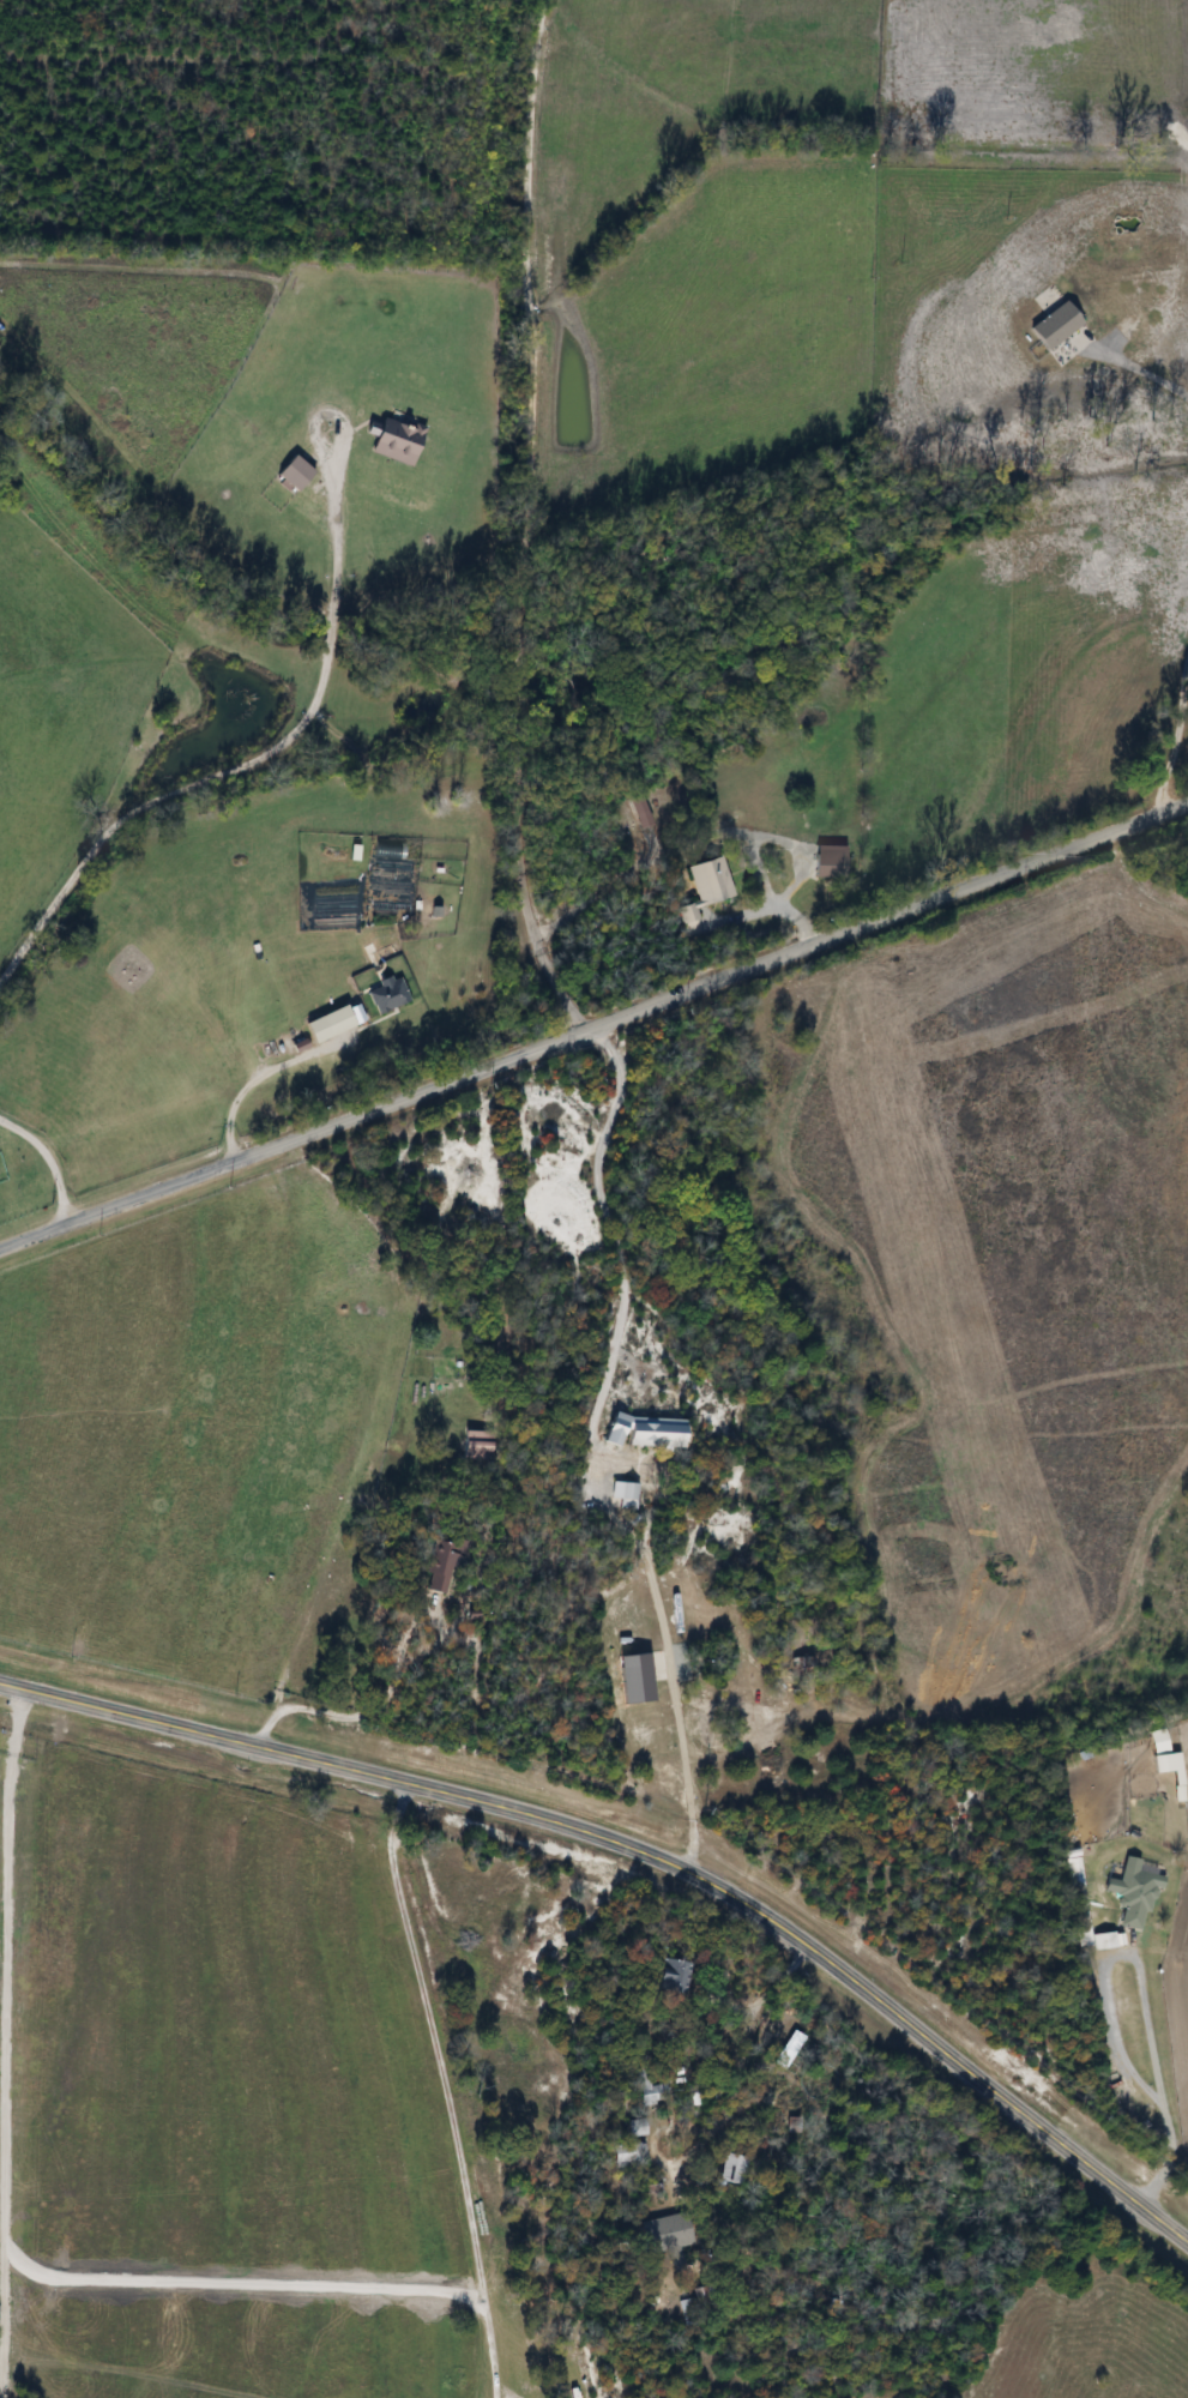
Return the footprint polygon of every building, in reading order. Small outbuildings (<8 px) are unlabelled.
[(415,471),(432,437),(392,417),(376,451),(415,471)] [(321,474),(300,456),(283,477),(304,495),(321,474)] [(686,865),(697,904),(728,895),(717,856),(686,865)] [(678,1448),(679,1420),(603,1417),(602,1446),(678,1448)] [(494,1432),(464,1432),(464,1459),(494,1459),(494,1432)] [(635,1506),(635,1483),(610,1483),(609,1505),(635,1506)] [(1146,1732),(1154,1774),(1171,1770),(1162,1729),(1146,1732)] [(1115,1926),(1141,1930),(1151,1875),(1134,1872),(1136,1860),(1122,1857),(1117,1881),(1105,1878),(1103,1891),(1121,1894),(1115,1926)] [(679,1991),(680,1963),(655,1962),(654,1991),(679,1991)] [(618,2166),(630,2163),(625,2147),(613,2150),(618,2166)] [(724,2176),(743,2184),(752,2163),(733,2155),(724,2176)] [(673,2246),(673,2220),(641,2220),(641,2246),(673,2246)]
